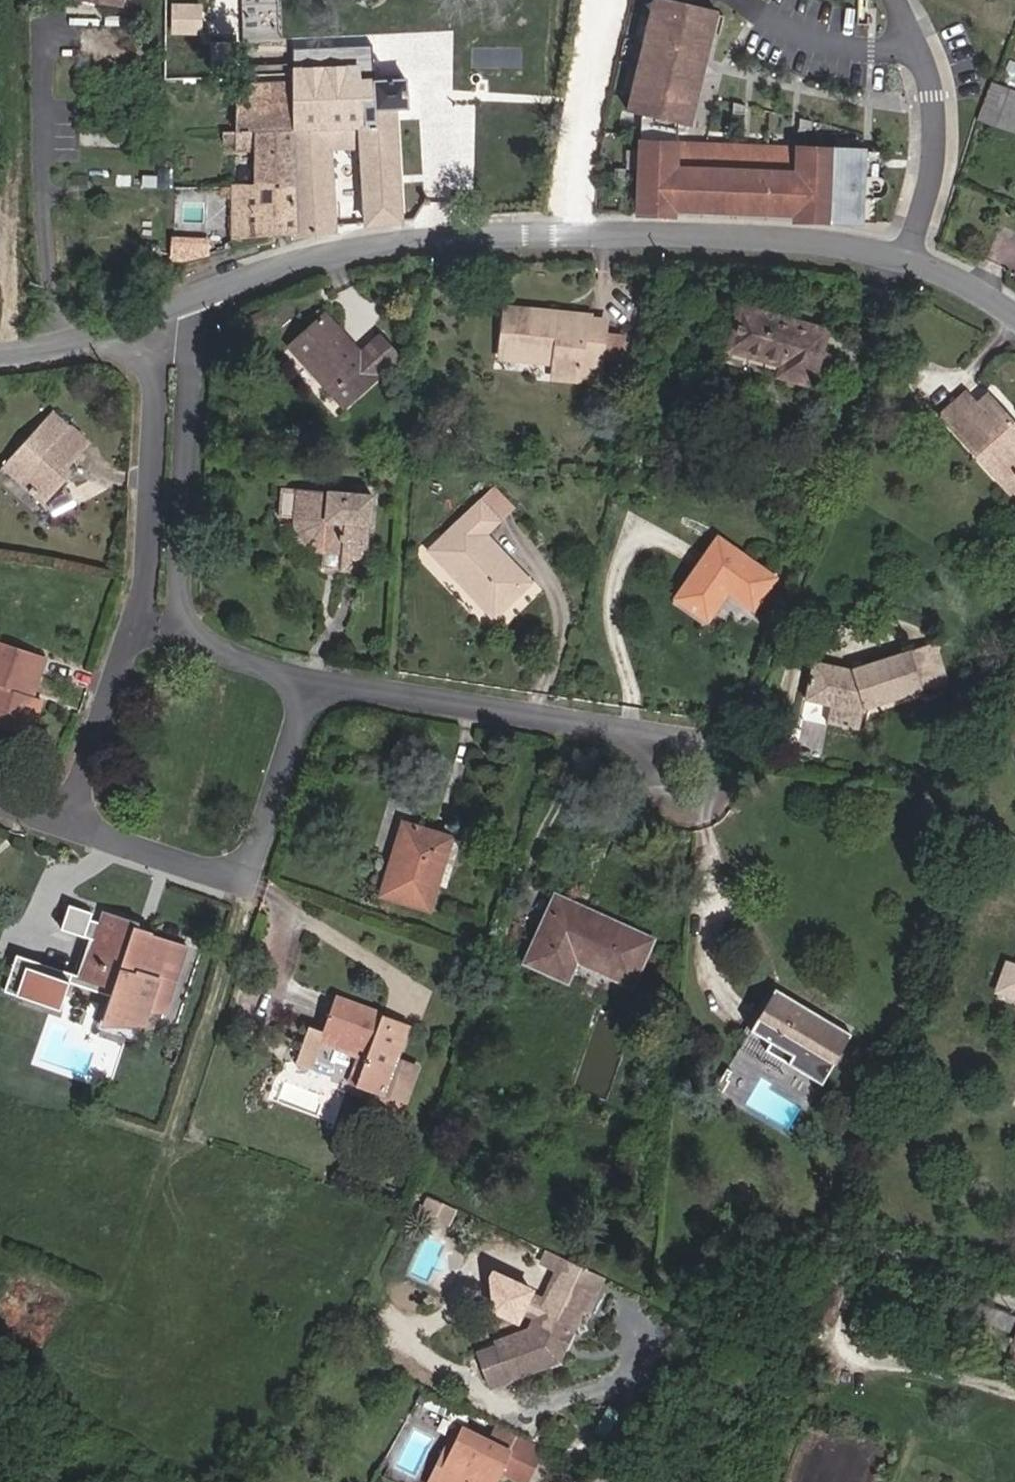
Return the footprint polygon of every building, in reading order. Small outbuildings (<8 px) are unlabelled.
[(715,11),(669,0),(653,0),(627,112),(688,126),(715,11)] [(203,31),(203,1),(172,1),(171,31),(203,31)] [(406,109),(404,80),(292,84),(291,130),(291,189),(293,189),(296,235),(335,231),(329,147),(361,146),(366,224),(400,221),(393,110),(406,109)] [(1000,108),(1008,89),(992,83),(984,102),(1000,108)] [(291,130),(292,84),(235,86),(235,131),(257,131),(291,130)] [(994,125),(1000,108),(984,102),(978,119),(994,125)] [(291,189),(291,130),(257,131),(257,148),(257,189),(291,189)] [(257,148),(257,131),(235,131),(234,149),(257,148)] [(859,222),(863,151),(640,142),(637,213),(673,215),(673,210),(794,214),(794,219),(859,222)] [(296,235),(293,189),(291,189),(257,189),(233,189),(233,239),(294,233),(294,235),(296,235)] [(172,237),(173,256),(208,254),(207,235),(172,237)] [(820,354),(826,331),(739,307),(727,349),(781,364),(777,375),(811,385),(813,379),(820,354)] [(603,335),(604,325),(588,324),(588,320),(568,318),(568,322),(559,321),(560,317),(504,311),(500,354),(554,359),(552,374),(579,377),(580,366),(600,368),(601,356),(603,335)] [(344,405),(397,357),(378,337),(359,354),(324,315),(290,346),(344,405)] [(623,358),(625,337),(603,335),(601,356),(623,358)] [(831,383),(837,360),(820,354),(813,379),(831,383)] [(599,379),(600,368),(580,366),(579,377),(599,379)] [(986,396),(976,405),(965,393),(940,415),(976,455),(977,453),(1006,485),(1014,477),(1014,428),(986,396)] [(66,469),(89,443),(53,411),(1,468),(42,505),(64,481),(59,476),(66,469)] [(64,481),(71,473),(66,469),(59,476),(64,481)] [(1014,487),(1014,477),(1006,485),(1011,490),(1014,487)] [(366,572),(372,495),(280,488),(278,517),(294,518),(294,525),(296,531),(300,539),(303,543),(311,548),(322,552),(321,568),(366,572)] [(512,507),(494,489),(480,503),(497,521),(512,507)] [(483,535),(497,521),(480,503),(430,550),(493,616),(528,583),(483,535)] [(752,609),(775,577),(717,537),(675,598),(706,620),(727,591),(752,609)] [(44,657),(0,642),(0,727),(29,736),(40,700),(31,697),(27,695),(29,689),(33,690),(44,657)] [(945,682),(934,648),(911,655),(922,689),(945,682)] [(911,655),(909,650),(850,669),(813,661),(805,701),(829,706),(826,722),(858,730),(862,710),(923,691),(922,689),(911,655)] [(428,910),(451,838),(403,823),(380,895),(428,910)] [(632,948),(636,939),(576,912),(579,907),(555,896),(525,962),(566,981),(575,960),(618,979),(621,973),(634,979),(645,953),(632,948)] [(164,1011),(186,946),(148,933),(145,940),(134,937),(136,930),(138,923),(104,911),(100,923),(89,919),(92,912),(68,904),(60,929),(84,937),(72,974),(16,955),(3,991),(23,998),(25,994),(37,998),(41,986),(43,986),(47,973),(69,980),(113,995),(103,1024),(142,1027),(149,1006),(164,1011)] [(145,940),(148,933),(136,930),(134,937),(145,940)] [(993,990),(1014,998),(1014,959),(1005,956),(993,990)] [(59,1009),(69,980),(47,973),(43,986),(41,986),(37,998),(25,994),(23,998),(59,1009)] [(821,1084),(851,1034),(774,989),(749,1031),(769,1042),(764,1050),(821,1084)] [(391,1069),(405,1032),(380,1023),(383,1015),(334,998),(322,1032),(321,1035),(368,1052),(355,1086),(381,1096),(377,1106),(382,1107),(380,1110),(390,1114),(391,1111),(399,1114),(409,1087),(387,1079),(391,1069)] [(405,1032),(407,1024),(383,1015),(380,1023),(405,1032)] [(322,1032),(308,1027),(294,1063),(309,1069),(319,1042),(358,1057),(348,1084),(355,1086),(368,1052),(321,1035),(322,1032)] [(727,1079),(731,1071),(726,1068),(714,1088),(722,1092),(729,1080),(727,1079)] [(409,1087),(412,1077),(391,1069),(387,1079),(409,1087)] [(428,1197),(421,1210),(435,1217),(441,1203),(428,1197)] [(441,1203),(435,1217),(448,1223),(455,1209),(441,1203)] [(602,1279),(561,1259),(555,1272),(597,1292),(602,1279)] [(587,1311),(597,1292),(555,1272),(542,1299),(534,1318),(529,1329),(495,1342),(508,1379),(558,1361),(562,1351),(560,1345),(565,1336),(571,1333),(582,1309),(587,1311)] [(833,1319),(845,1285),(824,1277),(812,1311),(833,1319)] [(534,1318),(542,1299),(529,1293),(521,1311),(534,1318)] [(1014,1318),(1014,1317),(973,1299),(966,1314),(1009,1333),(1014,1318)] [(562,1351),(571,1333),(565,1336),(560,1345),(562,1351)] [(508,1379),(495,1342),(474,1350),(488,1387),(508,1379)] [(511,1448),(490,1437),(464,1424),(458,1436),(435,1481),(471,1481),(479,1467),(481,1463),(500,1472),(511,1448)] [(496,1425),(490,1437),(511,1448),(500,1472),(520,1481),(526,1481),(542,1448),(496,1425)] [(458,1436),(451,1433),(427,1481),(435,1481),(458,1436)] [(496,1476),(479,1467),(471,1481),(493,1481),(496,1476)]
